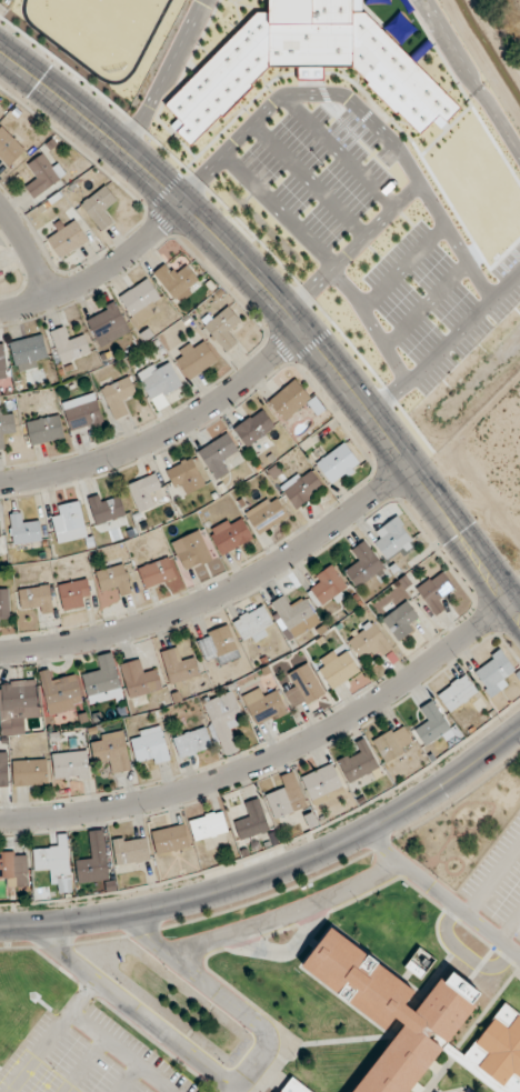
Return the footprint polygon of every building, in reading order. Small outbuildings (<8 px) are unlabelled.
[(9,167),(26,151),(0,126),(0,158),(9,167)] [(65,176),(47,150),(24,167),(32,178),(23,184),(34,200),(65,176)] [(109,209),(117,203),(106,186),(81,203),(99,231),(116,220),(109,209)] [(53,226),(58,234),(47,240),(59,259),(88,241),(75,221),(64,228),(60,221),(53,226)] [(187,265),(173,274),(166,264),(154,271),(174,303),(201,287),(187,265)] [(135,325),(157,314),(152,302),(158,299),(149,280),(120,294),(135,325)] [(100,348),(130,331),(115,302),(85,319),(100,348)] [(242,323),(226,306),(204,328),(227,352),(237,342),(230,334),(242,323)] [(60,364),(91,354),(84,335),(68,340),(63,328),(50,333),(60,364)] [(10,342),(16,372),(38,367),(36,360),(47,358),(42,336),(10,342)] [(193,349),(190,344),(172,357),(190,381),(217,361),(203,342),(193,349)] [(149,360),(136,388),(167,402),(179,373),(149,360)] [(115,420),(130,413),(125,402),(137,396),(128,376),(100,390),(115,420)] [(284,422),(311,399),(294,379),(267,402),(284,422)] [(104,424),(94,394),(62,404),(72,435),(104,424)] [(5,437),(15,436),(13,415),(3,416),(3,409),(0,409),(0,450),(6,449),(5,437)] [(245,446),(274,429),(263,410),(233,427),(245,446)] [(64,439),(58,415),(26,423),(32,447),(64,439)] [(214,480),(228,473),(221,461),(238,452),(227,433),(197,450),(214,480)] [(333,486),(360,464),(343,443),(315,465),(333,486)] [(204,486),(191,458),(166,470),(174,489),(182,485),(187,495),(204,486)] [(323,490),(312,472),(282,490),(293,508),(323,490)] [(152,496),(161,492),(155,475),(127,485),(138,513),(156,506),(152,496)] [(88,499),(95,524),(125,516),(120,497),(101,502),(99,496),(88,499)] [(246,511),(256,533),(287,520),(277,497),(246,511)] [(53,518),(57,543),(87,538),(80,502),(59,505),(61,516),(53,518)] [(21,514),(10,514),(12,544),(41,543),(40,522),(21,523),(21,514)] [(209,532),(222,556),(252,539),(239,516),(209,532)] [(381,539),(373,544),(388,562),(415,541),(395,516),(375,532),(381,539)] [(172,544),(185,571),(211,558),(198,531),(172,544)] [(345,571),(357,588),(384,569),(364,541),(348,552),(356,563),(345,571)] [(144,588),(175,581),(170,560),(139,567),(144,588)] [(97,572),(102,591),(115,587),(118,597),(132,593),(124,564),(97,572)] [(307,593),(319,610),(348,590),(330,565),(313,577),(319,585),(307,593)] [(454,587),(441,570),(416,590),(436,616),(445,609),(438,600),(454,587)] [(57,588),(66,612),(92,602),(83,578),(57,588)] [(51,613),(51,588),(21,588),(21,613),(51,613)] [(9,619),(9,590),(0,590),(0,619),(9,619)] [(271,603),(291,640),(320,624),(305,598),(293,605),(287,594),(271,603)] [(381,621),(399,644),(414,632),(408,624),(418,617),(406,602),(381,621)] [(233,623),(245,643),(252,639),(255,643),(267,635),(263,629),(272,623),(262,606),(233,623)] [(392,649),(372,621),(346,640),(360,659),(369,652),(376,661),(392,649)] [(240,657),(228,626),(197,638),(204,659),(216,655),(219,665),(240,657)] [(194,656),(182,660),(178,647),(160,653),(171,689),(201,680),(194,656)] [(507,684),(504,681),(516,669),(499,650),(472,675),(493,697),(507,684)] [(337,657),(334,652),(315,664),(332,689),(359,671),(346,651),(337,657)] [(82,675),(88,704),(122,697),(112,654),(98,657),(100,670),(82,675)] [(143,672),(141,661),(121,665),(128,699),(162,692),(157,670),(143,672)] [(325,695),(307,664),(288,675),(294,686),(284,691),(295,711),(325,695)] [(77,676),(51,681),(49,671),(41,672),(47,713),(82,707),(77,676)] [(450,714),(477,691),(464,675),(437,697),(450,714)] [(1,723),(39,721),(38,681),(0,683),(0,691),(1,723)] [(278,690),(265,695),(262,688),(243,696),(255,728),(285,716),(290,727),(292,726),(278,690)] [(202,703),(220,752),(236,746),(229,727),(244,722),(232,692),(202,703)] [(453,732),(433,701),(419,709),(426,720),(412,729),(426,750),(453,732)] [(372,741),(385,763),(414,745),(401,723),(372,741)] [(171,738),(178,760),(212,749),(205,727),(171,738)] [(149,765),(169,762),(163,729),(131,734),(135,761),(148,759),(149,765)] [(94,763),(107,762),(109,774),(130,771),(124,733),(90,738),(94,763)] [(379,769),(365,743),(336,758),(350,785),(379,769)] [(54,782),(90,778),(86,751),(51,755),(54,782)] [(47,760),(13,760),(13,785),(47,785),(47,760)] [(344,791),(331,764),(301,779),(314,806),(344,791)] [(274,820),(307,807),(292,772),(281,777),(285,788),(265,796),(274,820)] [(269,832),(259,799),(244,803),(248,817),(233,821),(239,841),(269,832)] [(228,832),(221,811),(189,822),(196,843),(228,832)] [(189,848),(185,825),(152,832),(156,854),(189,848)] [(108,881),(104,831),(87,832),(89,860),(76,861),(77,884),(108,881)] [(67,835),(56,835),(57,847),(34,849),(36,880),(58,879),(58,869),(68,868),(67,835)] [(149,862),(147,837),(114,840),(116,865),(149,862)] [(28,852),(0,852),(0,885),(28,885),(28,852)] [(519,1091),(519,1017),(503,1004),(462,1056),(444,1043),(473,1006),(470,1003),(478,993),(450,972),(443,982),(439,979),(412,1012),(401,1004),(412,991),(329,926),(299,965),(382,1030),(392,1016),(402,1024),(349,1091),(406,1091),(439,1050),(495,1091),(519,1091)] [(291,1078),(280,1091),(310,1091),(291,1078)]
